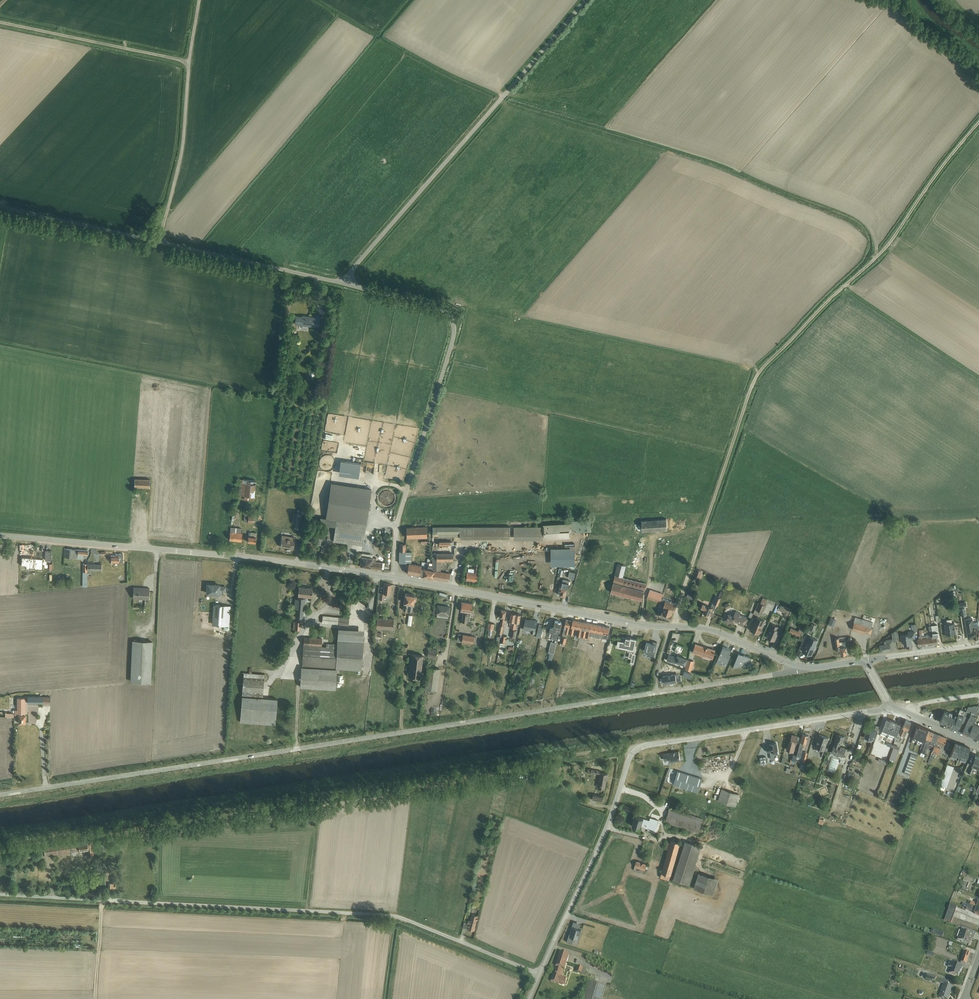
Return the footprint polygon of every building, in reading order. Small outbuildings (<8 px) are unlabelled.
[(323,323),(324,316),(315,315),(314,318),(302,316),(301,326),(302,326),(302,324),(318,326),(319,322),(323,323)] [(341,460),(339,470),(359,473),(360,463),(341,460)] [(150,479),(135,479),(134,487),(150,488),(150,479)] [(255,481),(239,479),(238,495),(243,496),(243,499),(253,500),(255,481)] [(331,483),(326,518),(336,520),(366,524),(371,489),(331,483)] [(253,516),(248,515),(248,513),(244,513),(244,522),(252,522),(253,520),(256,520),(256,515),(253,514),(253,516)] [(366,524),(336,520),(326,518),(320,517),(319,523),(335,526),(333,541),(363,545),(366,524)] [(569,517),(543,519),(544,539),(570,537),(570,532),(576,532),(591,531),(591,520),(569,521),(569,517)] [(666,519),(641,520),(642,531),(667,530),(666,519)] [(427,526),(406,527),(406,538),(427,537),(427,526)] [(510,526),(433,527),(433,534),(438,534),(438,536),(460,536),(460,538),(510,538),(510,526)] [(230,527),(230,532),(229,540),(241,541),(242,533),(241,533),(241,529),(230,527)] [(543,527),(514,527),(514,540),(543,539),(543,527)] [(256,533),(249,532),(248,536),(247,542),(255,543),(256,533)] [(281,538),(280,546),(293,548),(295,537),(290,537),(290,539),(281,538)] [(406,544),(400,544),(399,563),(409,563),(411,563),(412,551),(406,551),(406,544)] [(83,559),(83,555),(87,555),(87,550),(64,549),(63,557),(83,559)] [(38,554),(26,553),(25,562),(38,563),(38,554)] [(434,570),(433,578),(449,581),(450,573),(441,571),(441,568),(442,568),(442,567),(441,567),(441,561),(453,561),(453,553),(436,553),(432,553),(433,566),(433,570),(434,570)] [(111,555),(111,562),(123,562),(123,554),(116,554),(116,555),(111,555)] [(372,557),(361,556),(360,565),(381,569),(383,562),(376,561),(376,558),(373,557),(372,557)] [(420,575),(421,568),(421,565),(409,563),(409,564),(406,563),(405,567),(408,568),(407,573),(409,573),(420,575)] [(467,571),(466,580),(476,581),(479,564),(475,563),(474,568),(470,568),(470,572),(467,571)] [(618,564),(611,592),(642,600),(644,591),(622,585),(622,584),(644,590),(646,583),(623,577),(626,566),(618,564)] [(424,568),(422,576),(433,578),(434,570),(433,570),(433,566),(428,565),(427,569),(424,568)] [(560,586),(559,591),(561,591),(560,595),(566,596),(570,579),(564,578),(563,584),(563,587),(560,586)] [(207,583),(206,593),(219,594),(219,591),(225,591),(226,587),(219,586),(220,585),(214,584),(214,585),(212,585),(212,583),(207,583)] [(379,592),(378,599),(383,599),(384,597),(386,598),(386,593),(390,594),(391,584),(384,583),(383,593),(379,592)] [(134,587),(133,599),(149,600),(150,588),(134,587)] [(295,598),(294,608),(297,608),(296,618),(303,618),(304,601),(307,601),(307,597),(312,597),(312,588),(299,587),(298,596),(303,597),(302,599),(297,598),(297,599),(295,598)] [(650,589),(647,598),(660,603),(663,594),(650,589)] [(703,603),(701,608),(704,610),(703,613),(706,614),(706,615),(709,616),(710,615),(713,617),(722,598),(721,598),(723,592),(721,590),(718,597),(717,596),(713,603),(712,603),(711,607),(703,603)] [(404,602),(403,610),(412,611),(414,601),(416,602),(416,598),(414,597),(415,595),(405,593),(403,602),(404,602)] [(758,602),(755,609),(762,612),(767,599),(763,597),(760,603),(758,602)] [(665,602),(660,616),(670,620),(675,604),(671,603),(672,601),(663,598),(662,601),(665,602)] [(207,602),(207,611),(227,612),(227,603),(207,602)] [(462,602),(460,611),(462,611),(462,613),(463,613),(461,623),(466,624),(468,614),(469,612),(471,613),(473,603),(462,602)] [(437,614),(436,616),(448,618),(448,615),(449,616),(450,607),(438,605),(436,614),(437,614)] [(779,605),(778,609),(785,612),(784,615),(787,616),(790,610),(790,609),(783,606),(781,605),(781,606),(779,605)] [(502,636),(502,635),(507,610),(501,609),(500,617),(502,617),(501,625),(499,625),(498,633),(500,633),(499,636),(502,636)] [(740,613),(735,611),(733,615),(726,612),(722,620),(730,623),(731,623),(733,623),(734,623),(735,623),(735,621),(736,621),(737,621),(738,622),(738,623),(744,626),(747,617),(740,614),(740,613)] [(516,613),(513,628),(517,629),(517,626),(518,626),(518,622),(520,623),(521,614),(516,613)] [(323,615),(322,622),(348,625),(349,618),(323,615)] [(978,630),(978,620),(973,621),(973,616),(964,618),(969,637),(974,636),(974,637),(978,637),(978,630)] [(377,617),(376,628),(393,629),(393,618),(377,617)] [(757,617),(751,630),(752,631),(759,634),(765,620),(757,617)] [(828,626),(827,628),(831,630),(832,628),(833,628),(836,619),(831,617),(828,626)] [(854,622),(852,630),(864,633),(865,633),(871,635),(873,628),(871,627),(873,622),(855,617),(854,622)] [(525,619),(523,629),(531,631),(530,633),(535,633),(538,621),(532,620),(530,620),(530,619),(530,620),(525,619)] [(551,642),(548,652),(550,652),(549,656),(553,657),(562,622),(561,622),(555,620),(553,628),(550,627),(549,633),(552,634),(551,638),(555,639),(554,642),(551,642)] [(563,633),(568,634),(571,621),(566,620),(565,626),(563,633)] [(576,628),(578,621),(573,620),(570,634),(573,635),(574,628),(576,628)] [(954,621),(944,623),(946,633),(956,632),(954,621)] [(772,623),(767,634),(769,635),(767,638),(774,641),(779,630),(777,629),(779,626),(772,623)] [(930,625),(933,643),(938,643),(937,636),(939,635),(937,624),(930,625)] [(922,635),(924,645),(933,643),(930,625),(929,625),(930,634),(927,634),(922,635)] [(791,627),(789,631),(800,636),(800,635),(802,636),(805,630),(800,627),(798,630),(791,627)] [(304,637),(302,665),(336,667),(336,669),(362,670),(364,630),(338,628),(337,644),(326,643),(326,646),(322,646),(322,638),(304,637)] [(902,635),(903,642),(905,644),(906,644),(907,647),(912,646),(911,638),(915,638),(915,637),(916,635),(915,630),(914,630),(908,631),(908,634),(902,635)] [(463,634),(461,641),(472,643),(473,643),(476,643),(477,637),(474,636),(463,634)] [(500,642),(499,648),(498,653),(504,654),(506,644),(505,644),(507,636),(502,635),(502,636),(500,642)] [(806,641),(802,651),(806,652),(806,653),(811,655),(817,639),(809,636),(807,642),(806,641)] [(618,640),(617,646),(628,649),(627,651),(629,652),(628,658),(631,659),(630,663),(634,664),(636,654),(635,654),(637,646),(635,645),(637,639),(629,637),(629,638),(626,637),(626,638),(622,637),(621,640),(618,640)] [(839,637),(835,638),(837,651),(840,650),(841,653),(847,652),(845,641),(839,642),(839,637)] [(893,641),(893,638),(886,639),(886,640),(884,640),(885,644),(880,644),(881,651),(894,649),(893,641)] [(132,640),(131,682),(151,683),(153,641),(132,640)] [(646,643),(644,651),(648,652),(647,655),(654,656),(657,642),(653,641),(652,644),(646,643)] [(695,644),(693,652),(713,659),(715,650),(695,644)] [(723,646),(716,662),(721,664),(722,661),(727,663),(730,657),(727,656),(730,649),(729,648),(723,646)] [(427,655),(427,657),(436,658),(437,650),(428,648),(427,655)] [(739,653),(736,660),(733,666),(739,665),(739,664),(745,663),(749,662),(751,658),(749,656),(739,653)] [(427,657),(427,655),(411,654),(409,677),(417,678),(416,682),(420,682),(422,665),(426,665),(427,657)] [(685,665),(687,659),(677,654),(676,657),(669,654),(667,660),(681,665),(681,663),(685,665)] [(687,659),(685,665),(686,665),(685,669),(692,671),(693,666),(694,666),(695,661),(687,659)] [(301,667),(300,687),(336,689),(337,669),(301,667)] [(244,672),(242,696),(263,697),(265,674),(244,672)] [(278,699),(242,696),(240,722),(275,725),(278,699)] [(17,709),(14,709),(14,715),(18,715),(18,723),(26,723),(26,719),(27,719),(27,715),(26,715),(26,714),(25,714),(25,698),(17,698),(17,709)] [(962,718),(963,719),(961,723),(965,725),(964,728),(959,726),(958,729),(968,734),(973,723),(977,713),(978,710),(978,705),(968,706),(966,711),(962,718)] [(962,718),(966,711),(960,708),(957,715),(955,714),(954,717),(951,715),(952,712),(947,710),(946,711),(945,710),(940,721),(958,729),(959,726),(962,718)] [(886,717),(881,731),(896,737),(903,718),(902,718),(899,717),(895,715),(893,719),(886,717)] [(906,719),(900,734),(905,736),(911,722),(906,719)] [(973,723),(968,734),(974,736),(978,726),(973,723)] [(926,728),(919,725),(917,724),(912,738),(915,740),(922,743),(924,737),(928,729),(926,728)] [(876,730),(874,730),(867,728),(865,737),(869,737),(868,741),(871,742),(872,740),(873,740),(873,739),(874,739),(876,730)] [(928,729),(924,737),(926,737),(926,738),(927,739),(920,755),(924,756),(928,746),(934,731),(928,729)] [(934,731),(928,746),(933,748),(938,733),(934,731)] [(797,755),(797,756),(801,757),(803,751),(802,750),(803,747),(804,747),(805,744),(803,744),(804,742),(806,743),(808,735),(802,733),(797,755)] [(819,733),(815,746),(824,750),(829,737),(819,733)] [(834,743),(831,752),(842,756),(845,747),(841,746),(840,745),(841,740),(843,741),(845,736),(841,734),(837,733),(834,743)] [(938,733),(933,748),(928,762),(930,763),(933,755),(935,755),(936,753),(938,754),(940,747),(937,746),(938,744),(937,744),(938,742),(943,745),(947,737),(938,733)] [(796,742),(798,736),(792,734),(791,740),(790,740),(790,742),(789,741),(786,750),(794,751),(795,744),(796,745),(796,742)] [(955,742),(950,755),(955,757),(955,758),(960,760),(960,759),(965,761),(970,747),(955,742)] [(775,750),(777,750),(778,750),(776,743),(770,744),(769,744),(767,745),(768,752),(770,752),(771,759),(775,759),(774,755),(775,754),(775,750)] [(893,747),(889,758),(894,760),(899,746),(894,744),(893,747)] [(877,759),(887,763),(892,749),(881,746),(877,759)] [(672,752),(663,754),(663,755),(663,756),(663,758),(664,758),(664,759),(669,759),(669,762),(681,760),(679,751),(678,751),(679,751),(675,752),(675,751),(675,752),(673,752),(672,752)] [(911,753),(904,773),(910,775),(917,755),(911,753)] [(963,773),(966,774),(967,773),(970,774),(974,765),(978,767),(978,756),(975,754),(971,763),(968,762),(963,773)] [(947,764),(940,785),(947,787),(954,766),(947,764)] [(588,768),(587,772),(600,775),(598,788),(605,789),(608,774),(601,773),(601,771),(588,768)] [(670,769),(667,781),(694,790),(695,784),(698,784),(699,779),(697,778),(697,777),(670,769)] [(722,788),(718,801),(736,806),(740,794),(738,793),(738,794),(737,794),(737,793),(722,788)] [(669,808),(665,822),(698,832),(703,818),(669,808)] [(635,816),(632,826),(640,829),(641,826),(656,830),(659,820),(650,817),(649,820),(635,816)] [(662,873),(660,878),(669,880),(670,875),(671,876),(680,843),(670,840),(670,843),(667,842),(665,848),(668,849),(661,873),(662,873)] [(685,841),(673,879),(689,884),(701,846),(685,841)] [(636,861),(633,870),(644,873),(645,869),(647,870),(649,865),(647,865),(647,864),(636,861)] [(698,873),(694,888),(714,895),(719,879),(703,874),(698,873)] [(950,904),(944,920),(951,922),(957,906),(950,904)] [(968,904),(966,909),(975,912),(974,913),(978,915),(978,909),(968,904)] [(469,924),(468,929),(474,931),(478,919),(478,918),(478,916),(472,914),(470,920),(468,920),(467,923),(469,924)] [(578,929),(572,927),(571,930),(571,931),(570,934),(569,934),(567,942),(572,944),(574,938),(578,939),(580,934),(581,930),(578,929)] [(975,935),(961,930),(960,930),(957,939),(970,944),(971,939),(971,938),(973,939),(975,935)] [(561,951),(556,965),(565,968),(569,954),(561,951)] [(964,951),(961,962),(966,964),(970,953),(964,951)] [(950,961),(948,967),(951,968),(949,973),(958,976),(960,970),(961,970),(962,966),(950,961)] [(578,965),(576,971),(585,974),(587,968),(578,965)] [(555,967),(551,980),(565,985),(567,978),(562,976),(564,970),(555,967)] [(926,979),(935,982),(935,981),(943,984),(938,998),(942,998),(944,998),(945,998),(947,998),(948,998),(952,987),(948,985),(949,981),(941,979),(936,978),(937,977),(927,974),(926,979)] [(584,998),(602,998),(606,986),(589,980),(584,998)]
